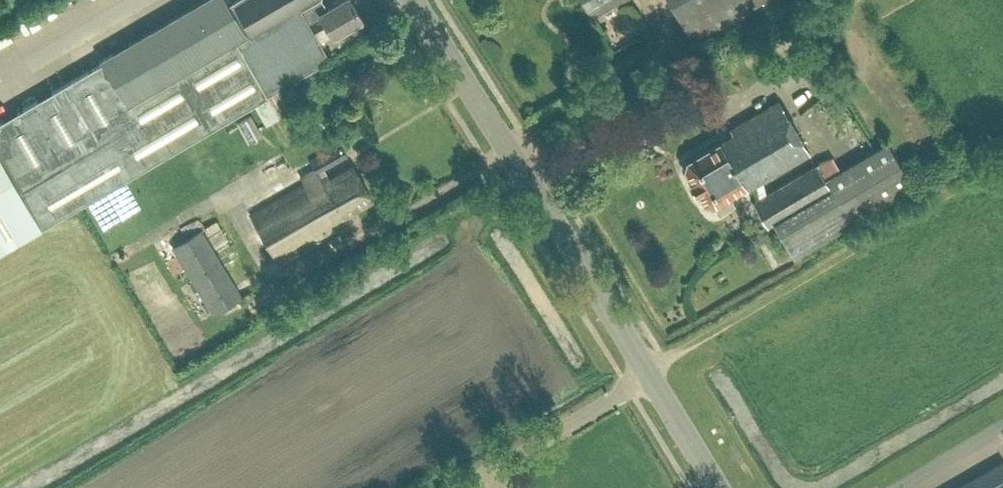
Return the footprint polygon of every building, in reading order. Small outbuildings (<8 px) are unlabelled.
[(0,120),(0,247),(129,175),(329,57),(313,29),(325,22),(332,34),(361,18),(351,0),(338,0),(321,10),(316,0),(231,0),(226,3),(224,0),(201,0),(105,56),(100,58),(102,60),(0,120)] [(593,16),(620,0),(583,0),(593,16)] [(693,42),(766,0),(668,0),(693,42)] [(746,189),(768,176),(809,152),(778,99),(729,128),(731,133),(718,141),(686,160),(684,168),(691,180),(689,181),(694,190),(696,189),(703,201),(711,203),(712,202),(718,212),(733,203),(728,194),(744,184),(746,189)] [(236,122),(247,141),(261,133),(250,114),(236,122)] [(329,223),(372,198),(352,165),(328,178),(323,167),(346,154),(341,145),(327,152),(325,149),(308,159),(314,169),(247,207),(276,259),(332,228),(329,223)] [(816,164),(775,188),(753,201),(768,225),(772,222),(793,257),(912,186),(892,151),(830,188),(816,164)] [(212,315),(258,287),(216,219),(171,247),(212,315)] [(952,487),(1002,487),(1002,461),(1002,459),(952,487)]
